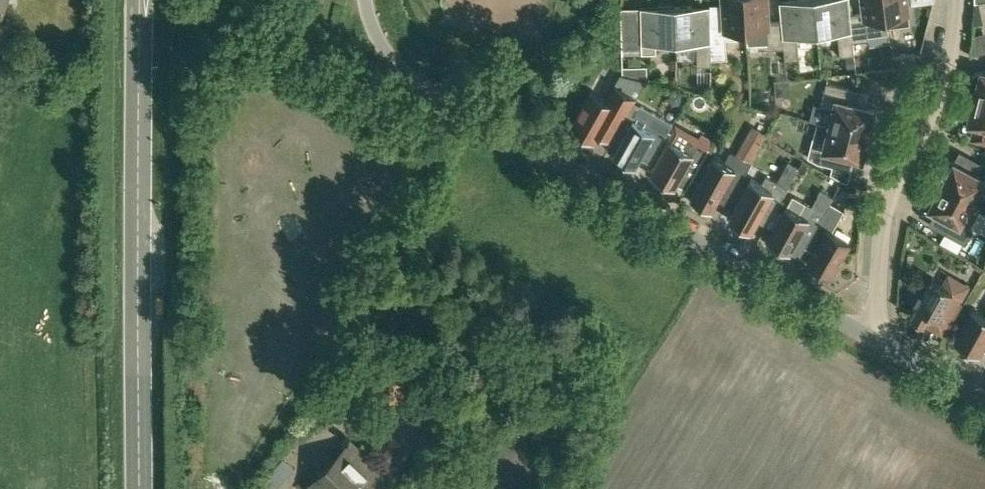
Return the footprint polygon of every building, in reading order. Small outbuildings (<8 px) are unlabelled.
[(710,25),(711,59),(727,58),(726,38),(747,37),(744,0),(722,0),(724,24),(710,25)] [(747,37),(747,43),(768,42),(768,48),(784,47),(781,21),(768,22),(767,0),(744,0),(747,37)] [(817,34),(814,0),(789,0),(779,1),(781,21),(784,47),(785,60),(799,59),(797,36),(817,34)] [(853,41),(850,15),(849,0),(814,0),(817,34),(837,32),(840,55),(854,54),(853,41)] [(884,0),(862,0),(863,13),(850,15),(853,41),(868,39),(867,34),(888,31),(887,23),(884,0)] [(887,23),(909,21),(907,0),(884,0),(887,23)] [(711,64),(711,59),(710,25),(710,5),(675,6),(676,42),(675,42),(675,47),(696,47),(697,65),(711,64)] [(676,42),(675,6),(640,7),(641,24),(621,25),(622,39),(622,53),(642,53),(656,52),(656,43),(675,42),(676,42)] [(916,66),(915,52),(891,55),(892,69),(916,66)] [(646,66),(622,67),(622,74),(646,79),(646,66)] [(980,70),(980,71),(978,71),(977,72),(975,72),(974,73),(973,74),(973,76),(972,77),(972,78),(972,80),(972,81),(973,83),(973,84),(974,85),(976,86),(973,96),(984,99),(984,71),(980,70)] [(611,141),(620,125),(635,98),(636,98),(646,80),(622,74),(620,73),(606,99),(591,90),(569,129),(581,136),(582,141),(588,144),(593,142),(594,143),(599,134),(611,141)] [(789,81),(776,81),(777,95),(790,94),(789,81)] [(833,108),(829,124),(868,134),(870,124),(875,123),(877,114),(874,111),(874,109),(849,103),(852,89),(826,83),(821,105),(833,108)] [(971,106),(969,106),(968,107),(966,108),(965,108),(964,109),(964,111),(963,112),(963,114),(963,115),(963,116),(964,118),(964,119),(965,120),(967,121),(967,122),(974,124),(971,138),(984,142),(984,99),(973,96),(971,106)] [(654,112),(646,126),(633,119),(632,120),(633,120),(614,153),(613,154),(635,166),(636,165),(635,164),(647,144),(657,150),(672,123),(654,112)] [(862,159),(862,158),(867,156),(869,147),(865,144),(868,134),(829,124),(817,121),(813,137),(808,157),(817,163),(833,167),(837,153),(862,159)] [(712,207),(717,198),(727,181),(737,187),(767,133),(752,125),(736,153),(734,152),(730,150),(724,161),(714,155),(713,156),(691,196),(691,195),(690,197),(694,199),(692,203),(705,210),(707,206),(712,209),(712,208),(712,207)] [(772,128),(767,137),(777,143),(782,133),(772,128)] [(673,186),(675,183),(681,173),(691,179),(697,169),(709,148),(706,146),(710,139),(698,133),(694,139),(690,137),(684,147),(671,140),(671,141),(671,142),(652,174),(651,175),(655,177),(655,182),(666,188),(670,185),(673,187),(674,186),(673,186)] [(942,174),(946,175),(941,184),(972,201),(978,190),(982,189),(984,191),(984,165),(982,163),(976,174),(950,159),(942,174)] [(788,160),(777,181),(787,187),(799,166),(788,160)] [(762,184),(751,178),(750,179),(751,179),(729,217),(728,218),(736,223),(736,227),(744,231),(748,229),(750,231),(751,229),(750,229),(765,203),(775,209),(787,187),(777,181),(767,176),(762,184)] [(936,194),(932,192),(924,206),(951,220),(941,238),(962,250),(977,222),(965,216),(972,201),(941,184),(936,194)] [(768,239),(767,239),(767,240),(771,242),(771,246),(781,252),(784,250),(789,252),(789,251),(799,232),(810,238),(824,212),(793,195),(787,205),(786,205),(786,206),(768,239)] [(807,261),(806,262),(831,276),(832,275),(850,242),(851,241),(832,231),(844,210),(830,202),(824,212),(810,238),(805,246),(813,251),(807,261)] [(942,284),(932,278),(923,294),(919,292),(913,302),(917,305),(911,316),(942,333),(945,328),(948,331),(965,302),(961,300),(969,285),(948,274),(942,284)] [(984,315),(972,308),(972,309),(972,310),(955,340),(954,341),(964,346),(964,351),(970,354),(974,352),(978,354),(978,353),(984,341),(984,315)] [(372,349),(380,348),(382,398),(418,397),(416,339),(389,340),(388,330),(370,332),(372,349)] [(435,411),(420,434),(415,444),(439,459),(459,425),(435,411)] [(312,488),(387,488),(390,485),(347,444),(308,485),(312,488)]
